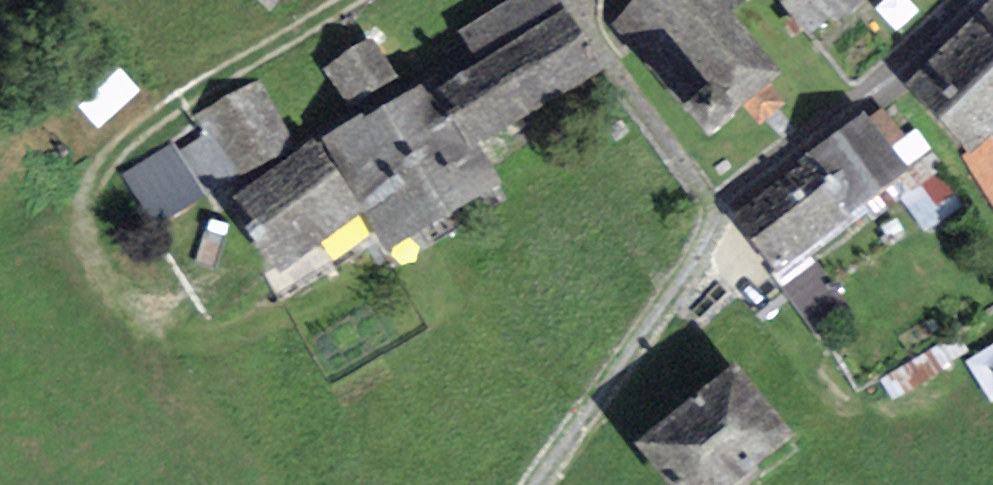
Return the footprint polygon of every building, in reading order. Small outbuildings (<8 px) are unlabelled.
[(275,11),(283,0),(261,0),(275,11)] [(437,88),(473,147),(603,66),(562,0),(507,0),(456,31),(476,64),(437,88)] [(613,23),(709,135),(782,73),(728,11),(740,0),(631,0),(613,23)] [(805,36),(851,0),(776,0),(805,36)] [(992,1),(905,83),(972,154),(990,137),(992,134),(992,1)] [(396,78),(371,39),(325,69),(351,107),(396,78)] [(143,91),(105,49),(60,86),(99,128),(143,91)] [(500,182),(473,147),(437,88),(433,78),(320,136),(361,212),(387,250),(500,182)] [(263,81),(201,113),(235,176),(296,143),(263,81)] [(908,169),(864,110),(806,155),(808,157),(730,214),(776,272),(908,169)] [(320,136),(226,199),(275,273),(361,212),(320,136)] [(990,137),(972,154),(963,156),(992,205),(992,141),(990,137)] [(206,196),(173,146),(124,175),(153,224),(206,196)] [(848,316),(817,267),(784,287),(816,336),(848,316)] [(969,358),(991,399),(992,397),(992,345),(969,358)] [(735,367),(638,444),(670,484),(729,484),(790,437),(735,367)]
